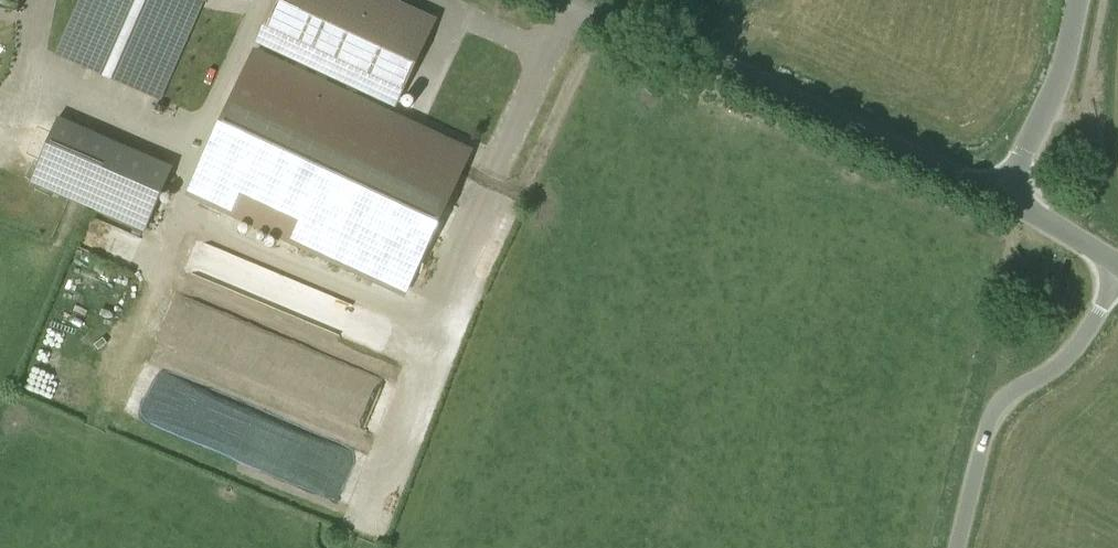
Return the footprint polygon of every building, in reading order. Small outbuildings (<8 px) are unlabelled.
[(18,11),(20,0),(0,0),(0,8),(18,11)] [(209,0),(78,0),(55,54),(160,100),(200,6),(206,9),(209,0)] [(392,0),(276,0),(258,40),(394,102),(433,18),(392,0)] [(401,293),(468,151),(251,50),(185,192),(401,293)] [(144,232),(173,167),(58,118),(29,183),(144,232)]
